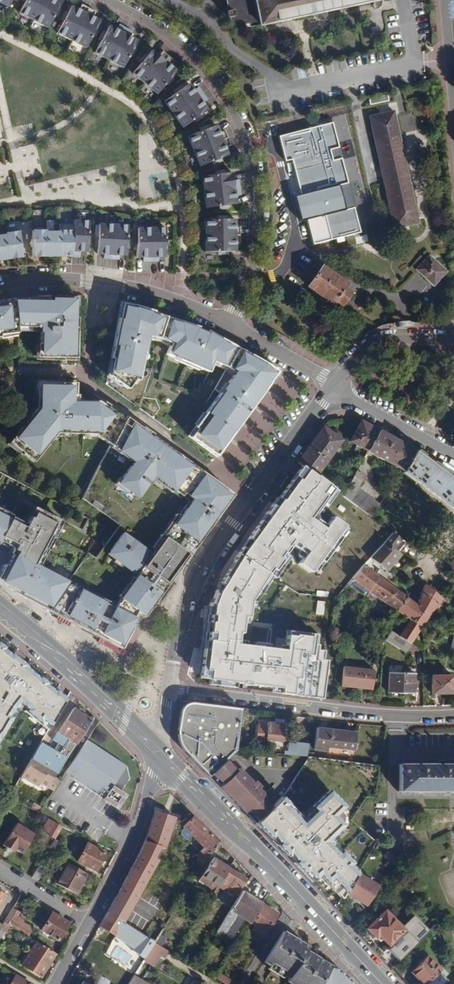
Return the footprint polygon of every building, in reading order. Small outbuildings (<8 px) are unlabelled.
[(8,8),(13,0),(0,0),(0,4),(8,8)] [(21,14),(35,22),(46,0),(28,0),(27,2),(21,14)] [(35,22),(48,29),(55,17),(59,9),(63,2),(59,0),(46,0),(35,22)] [(229,10),(226,11),(228,18),(231,18),(233,30),(260,24),(261,26),(265,25),(380,0),(226,0),(229,10)] [(65,22),(59,34),(73,42),(90,9),(83,6),(80,11),(73,7),(69,14),(65,22)] [(90,9),(73,42),(86,49),(93,37),(97,28),(101,22),(94,18),(96,12),(90,9)] [(103,42),(97,54),(111,61),(128,29),(121,25),(118,30),(111,27),(107,33),(103,42)] [(128,29),(111,61),(124,69),(131,56),(135,48),(139,41),(132,37),(134,32),(128,29)] [(133,74),(145,85),(170,57),(164,52),(160,56),(153,51),(148,57),(142,64),(133,74)] [(170,57),(145,85),(158,95),(166,85),(173,78),(178,72),(171,67),(175,62),(170,57)] [(165,102),(174,115),(204,95),(200,88),(195,92),(190,85),(184,89),(176,95),(165,102)] [(204,95),(174,115),(183,128),(194,121),(202,115),(208,111),(203,104),(208,101),(204,95)] [(369,118),(379,162),(382,162),(386,182),(384,182),(394,227),(418,222),(393,113),(369,118)] [(331,122),(278,136),(285,162),(292,160),(301,195),(295,196),(302,220),(307,219),(314,245),(361,233),(354,207),(345,209),(339,186),(348,183),(341,158),(332,161),(330,150),(338,148),(331,122)] [(189,137),(194,152),(228,140),(225,132),(219,135),(217,127),(210,129),(201,132),(189,137)] [(194,152),(200,167),(212,163),(221,160),(228,157),(225,149),(230,147),(228,140),(194,152)] [(201,177),(203,193),(240,189),(239,181),(233,182),(232,174),(225,175),(215,176),(201,177)] [(203,193),(205,209),(219,208),(228,207),(236,206),(235,198),(241,197),(240,189),(203,193)] [(89,222),(74,221),(74,224),(73,256),(73,257),(80,257),(81,252),(88,252),(88,246),(88,236),(89,222)] [(206,221),(205,237),(240,237),(240,229),(235,229),(236,221),(228,221),(218,221),(206,221)] [(32,231),(32,257),(73,256),(74,224),(59,225),(59,232),(46,233),(46,231),(45,231),(42,229),(36,229),(33,231),(32,231)] [(112,260),(114,225),(100,224),(99,238),(98,247),(98,254),(105,255),(105,259),(112,260)] [(129,226),(114,225),(112,260),(120,260),(120,256),(127,256),(128,240),(129,226)] [(150,228),(135,228),(135,257),(142,257),(142,261),(150,262),(150,228)] [(164,228),(150,228),(150,262),(157,262),(157,257),(164,257),(164,228)] [(22,258),(19,232),(18,232),(15,230),(8,231),(6,234),(5,234),(5,235),(0,236),(0,261),(22,258)] [(205,237),(205,253),(218,253),(227,253),(235,253),(235,245),(240,245),(240,237),(205,237)] [(417,269),(430,282),(434,277),(437,280),(445,272),(429,257),(417,269)] [(342,305),(351,292),(344,286),(346,283),(321,267),(308,287),(332,303),(335,300),(342,305)] [(25,298),(13,300),(16,329),(39,329),(39,346),(37,346),(37,354),(41,355),(41,358),(51,358),(51,361),(57,361),(63,361),(63,351),(71,351),(70,355),(77,354),(77,346),(78,299),(65,298),(54,298),(51,298),(32,297),(30,298),(29,298),(25,298)] [(13,300),(0,302),(0,336),(10,335),(9,330),(16,330),(16,329),(13,300)] [(183,320),(182,320),(166,316),(167,314),(165,313),(154,311),(138,306),(133,305),(133,306),(122,304),(119,318),(116,331),(110,358),(112,359),(108,376),(126,389),(134,378),(137,379),(142,359),(141,358),(143,351),(147,335),(158,338),(171,343),(166,353),(181,360),(182,358),(189,361),(193,363),(192,365),(207,372),(210,365),(222,371),(230,376),(187,435),(215,454),(243,415),(277,369),(259,359),(258,358),(232,344),(219,337),(202,329),(196,326),(193,324),(183,320)] [(110,443),(122,419),(97,401),(75,400),(75,395),(76,395),(76,386),(70,386),(70,390),(63,390),(63,380),(57,380),(51,380),(51,382),(41,382),(41,386),(37,386),(37,395),(39,395),(38,406),(17,433),(20,435),(13,444),(31,459),(36,453),(39,455),(57,433),(95,434),(109,445),(110,443)] [(63,585),(47,610),(68,621),(86,630),(94,634),(97,636),(100,637),(101,635),(105,637),(104,639),(121,648),(132,629),(129,628),(133,618),(132,618),(136,611),(144,617),(148,611),(193,549),(206,531),(208,528),(212,522),(210,520),(213,515),(216,516),(228,500),(233,494),(201,471),(191,464),(189,466),(177,457),(178,455),(169,448),(166,446),(161,443),(154,438),(124,416),(122,419),(110,443),(109,445),(106,452),(130,470),(113,492),(135,506),(151,485),(170,496),(183,505),(147,554),(119,535),(101,560),(129,578),(109,610),(63,585)] [(349,442),(367,452),(378,431),(372,428),(360,422),(349,442)] [(342,441),(324,427),(318,436),(298,462),(316,476),(342,441)] [(378,431),(367,452),(370,454),(403,471),(414,451),(398,443),(380,433),(378,431)] [(403,471),(402,473),(450,509),(453,511),(453,481),(414,451),(403,471)] [(313,574),(346,529),(331,518),(323,529),(310,519),(319,506),(322,508),(333,492),(300,469),(268,514),(235,559),(263,577),(266,573),(269,574),(277,563),(273,561),(277,555),(280,557),(284,551),(281,549),(285,544),(302,557),(294,568),(305,576),(309,571),(313,574)] [(365,476),(356,471),(343,496),(354,505),(370,517),(379,504),(358,489),(365,476)] [(0,509),(0,541),(2,542),(12,547),(9,553),(11,555),(7,562),(5,566),(3,564),(0,569),(0,582),(13,592),(27,600),(30,601),(47,610),(63,585),(66,582),(61,580),(37,567),(46,550),(45,549),(51,538),(52,539),(61,522),(35,508),(26,524),(11,516),(12,515),(0,509)] [(404,543),(392,533),(369,558),(382,567),(387,571),(401,555),(396,551),(404,543)] [(263,577),(235,559),(233,557),(228,565),(231,567),(226,574),(224,572),(214,587),(217,589),(213,595),(209,593),(203,610),(207,610),(200,653),(197,653),(193,681),(205,683),(204,687),(248,692),(304,698),(322,700),(327,662),(322,661),(324,652),(316,652),(323,607),(291,604),(289,620),(284,620),(284,630),(275,638),(273,647),(236,642),(238,620),(244,620),(245,605),(249,605),(263,584),(260,582),(263,577)] [(444,572),(453,580),(453,558),(444,572)] [(375,575),(362,566),(350,580),(368,592),(378,577),(375,575)] [(405,597),(378,577),(368,592),(395,611),(405,597)] [(421,628),(441,599),(425,586),(417,606),(405,597),(395,611),(409,620),(421,628)] [(421,628),(409,620),(398,636),(391,631),(385,640),(404,653),(421,628)] [(136,632),(132,629),(121,648),(104,639),(105,637),(101,635),(100,637),(97,636),(94,640),(123,655),(128,648),(136,632)] [(15,705),(47,729),(64,699),(59,694),(0,645),(0,731),(15,705)] [(374,670),(343,667),(341,686),(372,690),(374,670)] [(409,689),(413,689),(414,674),(388,673),(388,693),(403,694),(402,697),(413,698),(414,694),(409,694),(409,689)] [(452,676),(431,676),(431,694),(452,694),(452,676)] [(234,712),(235,708),(229,708),(228,709),(224,709),(190,705),(187,706),(183,709),(181,717),(180,717),(178,729),(178,738),(182,748),(191,758),(204,770),(209,776),(212,774),(226,760),(236,751),(240,713),(234,712)] [(53,750),(40,743),(31,759),(56,774),(91,721),(73,709),(63,724),(69,728),(64,735),(58,731),(53,740),(58,744),(53,750)] [(282,742),(283,738),(284,724),(269,723),(268,726),(258,725),(257,739),(282,742)] [(354,750),(356,733),(317,728),(314,750),(327,752),(328,747),(354,750)] [(69,767),(66,771),(105,797),(104,798),(117,807),(125,795),(120,792),(129,778),(126,766),(87,740),(69,767)] [(307,757),(308,744),(295,743),(295,744),(288,743),(287,751),(284,751),(284,755),(307,757)] [(56,774),(31,759),(21,776),(37,786),(40,783),(53,791),(60,780),(54,777),(56,774)] [(239,769),(237,771),(226,760),(212,774),(222,784),(220,786),(233,800),(245,812),(255,823),(271,807),(262,797),(264,795),(258,789),(259,787),(254,781),(252,783),(239,769)] [(398,765),(398,791),(413,791),(453,791),(453,765),(398,765)] [(299,818),(280,798),(271,807),(255,823),(313,884),(318,879),(336,896),(340,900),(345,894),(357,873),(345,863),(348,860),(336,848),(332,851),(322,839),(339,823),(333,816),(343,806),(325,788),(307,805),(309,808),(299,818)] [(13,797),(6,793),(0,790),(0,815),(13,797)] [(34,804),(30,809),(39,813),(41,808),(42,808),(34,804)] [(178,821),(154,811),(151,819),(145,838),(141,846),(138,854),(133,864),(116,894),(107,912),(124,923),(159,862),(155,860),(161,850),(166,851),(178,821)] [(211,837),(192,817),(183,828),(203,849),(195,860),(197,861),(196,863),(202,867),(217,843),(211,837)] [(55,838),(62,826),(54,822),(48,834),(55,838)] [(20,853),(32,834),(16,824),(3,845),(12,851),(14,849),(20,853)] [(106,853),(87,843),(77,862),(96,872),(106,853)] [(212,859),(199,880),(215,890),(216,887),(217,886),(228,869),(212,859)] [(77,895),(88,874),(66,862),(54,883),(77,895)] [(31,877),(38,880),(46,867),(39,863),(31,877)] [(244,879),(228,869),(217,886),(223,890),(233,897),(244,879)] [(357,873),(345,894),(366,906),(378,886),(357,873)] [(245,894),(241,892),(214,935),(227,944),(243,920),(249,924),(261,904),(245,894)] [(261,904),(249,924),(254,927),(252,930),(258,934),(260,930),(265,934),(277,914),(261,904)] [(20,912),(13,908),(4,922),(12,926),(28,936),(33,928),(22,921),(24,919),(18,915),(20,912)] [(379,935),(384,940),(393,950),(410,933),(393,916),(391,917),(385,910),(366,929),(376,938),(379,935)] [(124,923),(107,912),(99,926),(115,936),(126,943),(130,945),(138,932),(124,923)] [(69,923),(52,913),(41,929),(59,940),(69,923)] [(4,922),(2,925),(0,929),(0,944),(12,926),(4,922)] [(264,963),(268,966),(283,975),(288,978),(286,982),(290,983),(321,983),(331,966),(318,959),(305,951),(308,947),(293,938),(287,934),(283,931),(264,963)] [(56,954),(37,942),(22,965),(41,977),(56,954)] [(168,951),(154,943),(144,958),(150,961),(153,964),(158,956),(163,959),(168,951)] [(440,970),(426,955),(409,972),(422,983),(443,983),(447,980),(439,972),(440,970)] [(281,978),(283,975),(268,966),(267,969),(281,978)] [(331,966),(321,983),(350,983),(349,983),(342,975),(331,966)] [(216,978),(226,983),(227,983),(230,979),(219,972),(216,978)] [(15,975),(9,983),(30,983),(15,975)] [(128,983),(147,983),(133,976),(128,983)]
